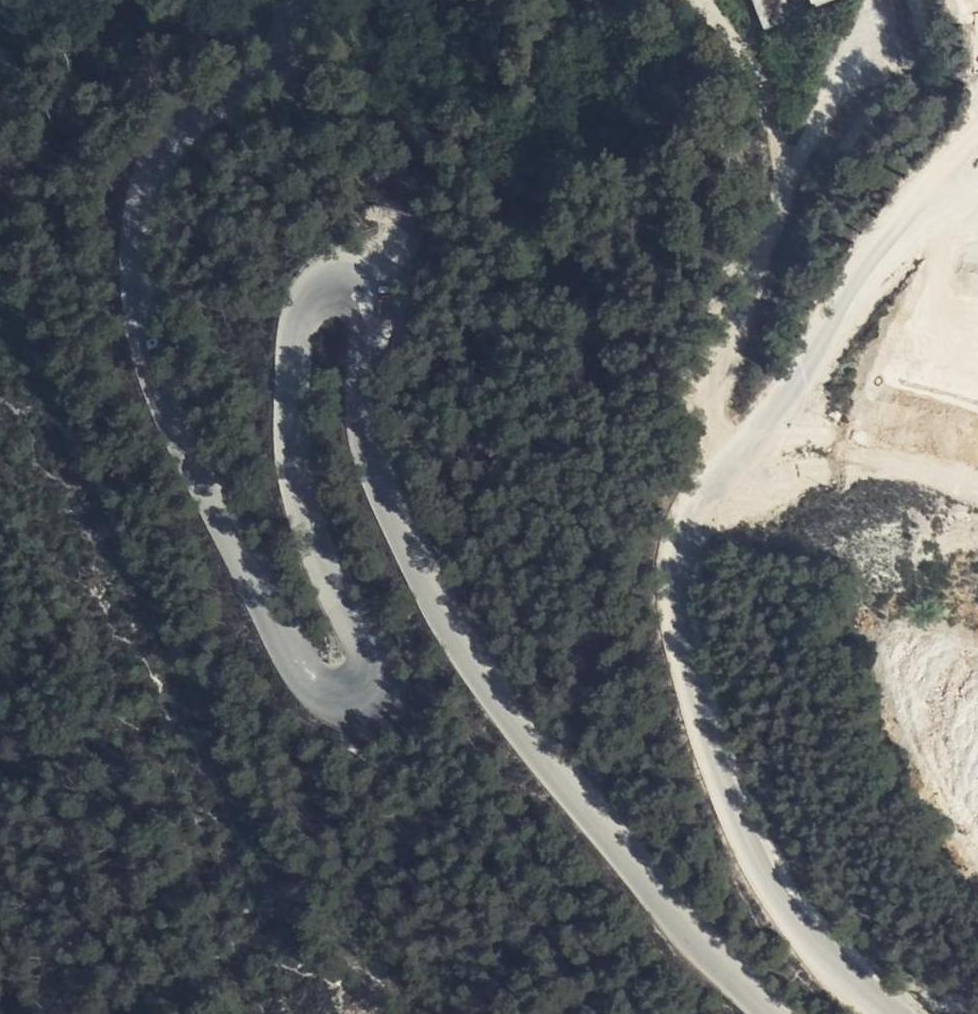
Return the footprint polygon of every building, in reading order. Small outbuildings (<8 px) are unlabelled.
[(733,66),(755,67),(781,56),(764,14),(725,29),(733,66)]
